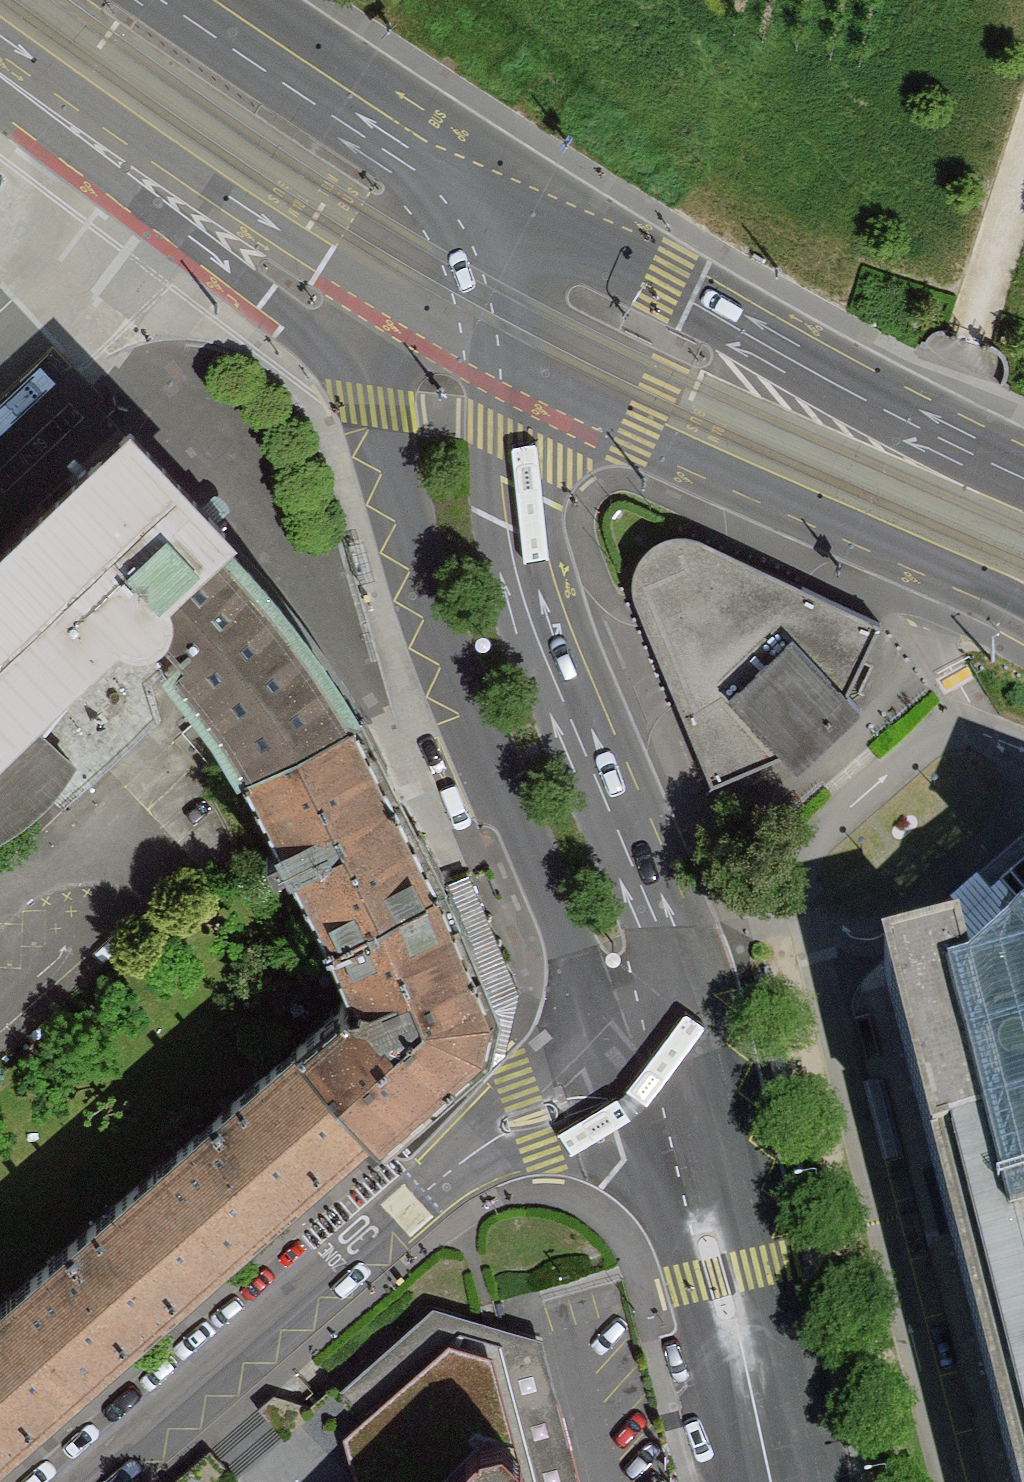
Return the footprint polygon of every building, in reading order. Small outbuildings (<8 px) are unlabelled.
[(245,767),(357,712),(318,651),(269,586),(220,533),(227,527),(131,429),(101,457),(0,552),(0,743),(26,719),(121,631),(132,636),(145,637),(158,630),(182,652),(170,665),(211,716),(245,767)] [(802,586),(701,541),(682,539),(663,542),(648,550),(639,562),(633,579),(633,601),(680,704),(724,687),(791,635),(802,586)] [(800,769),(859,709),(845,696),(880,623),(802,586),(791,635),(724,687),(680,704),(710,776),(713,784),(784,755),(800,769)] [(357,712),(245,767),(329,937),(442,881),(357,712)] [(245,767),(211,716),(188,732),(225,777),(245,767)] [(26,719),(0,743),(0,833),(24,819),(52,792),(75,760),(26,719)] [(1013,1481),(1023,1481),(1023,867),(1016,874),(961,922),(904,971),(886,975),(1013,1481)] [(442,881),(329,937),(350,986),(358,988),(362,996),(361,1007),(352,1014),(347,1007),(340,1008),(300,1043),(364,1119),(381,1139),(485,1049),(495,1009),(442,881)] [(364,1119),(300,1043),(156,1169),(220,1244),(364,1119)] [(220,1244),(156,1169),(10,1297),(74,1371),(220,1244)] [(10,1297),(0,1306),(0,1435),(74,1371),(10,1297)] [(526,1481),(569,1481),(534,1350),(439,1320),(349,1397),(341,1388),(319,1407),(275,1395),(174,1481),(368,1481),(352,1440),(462,1350),(492,1359),(526,1481)] [(492,1359),(462,1350),(352,1440),(368,1481),(526,1481),(492,1359)]
